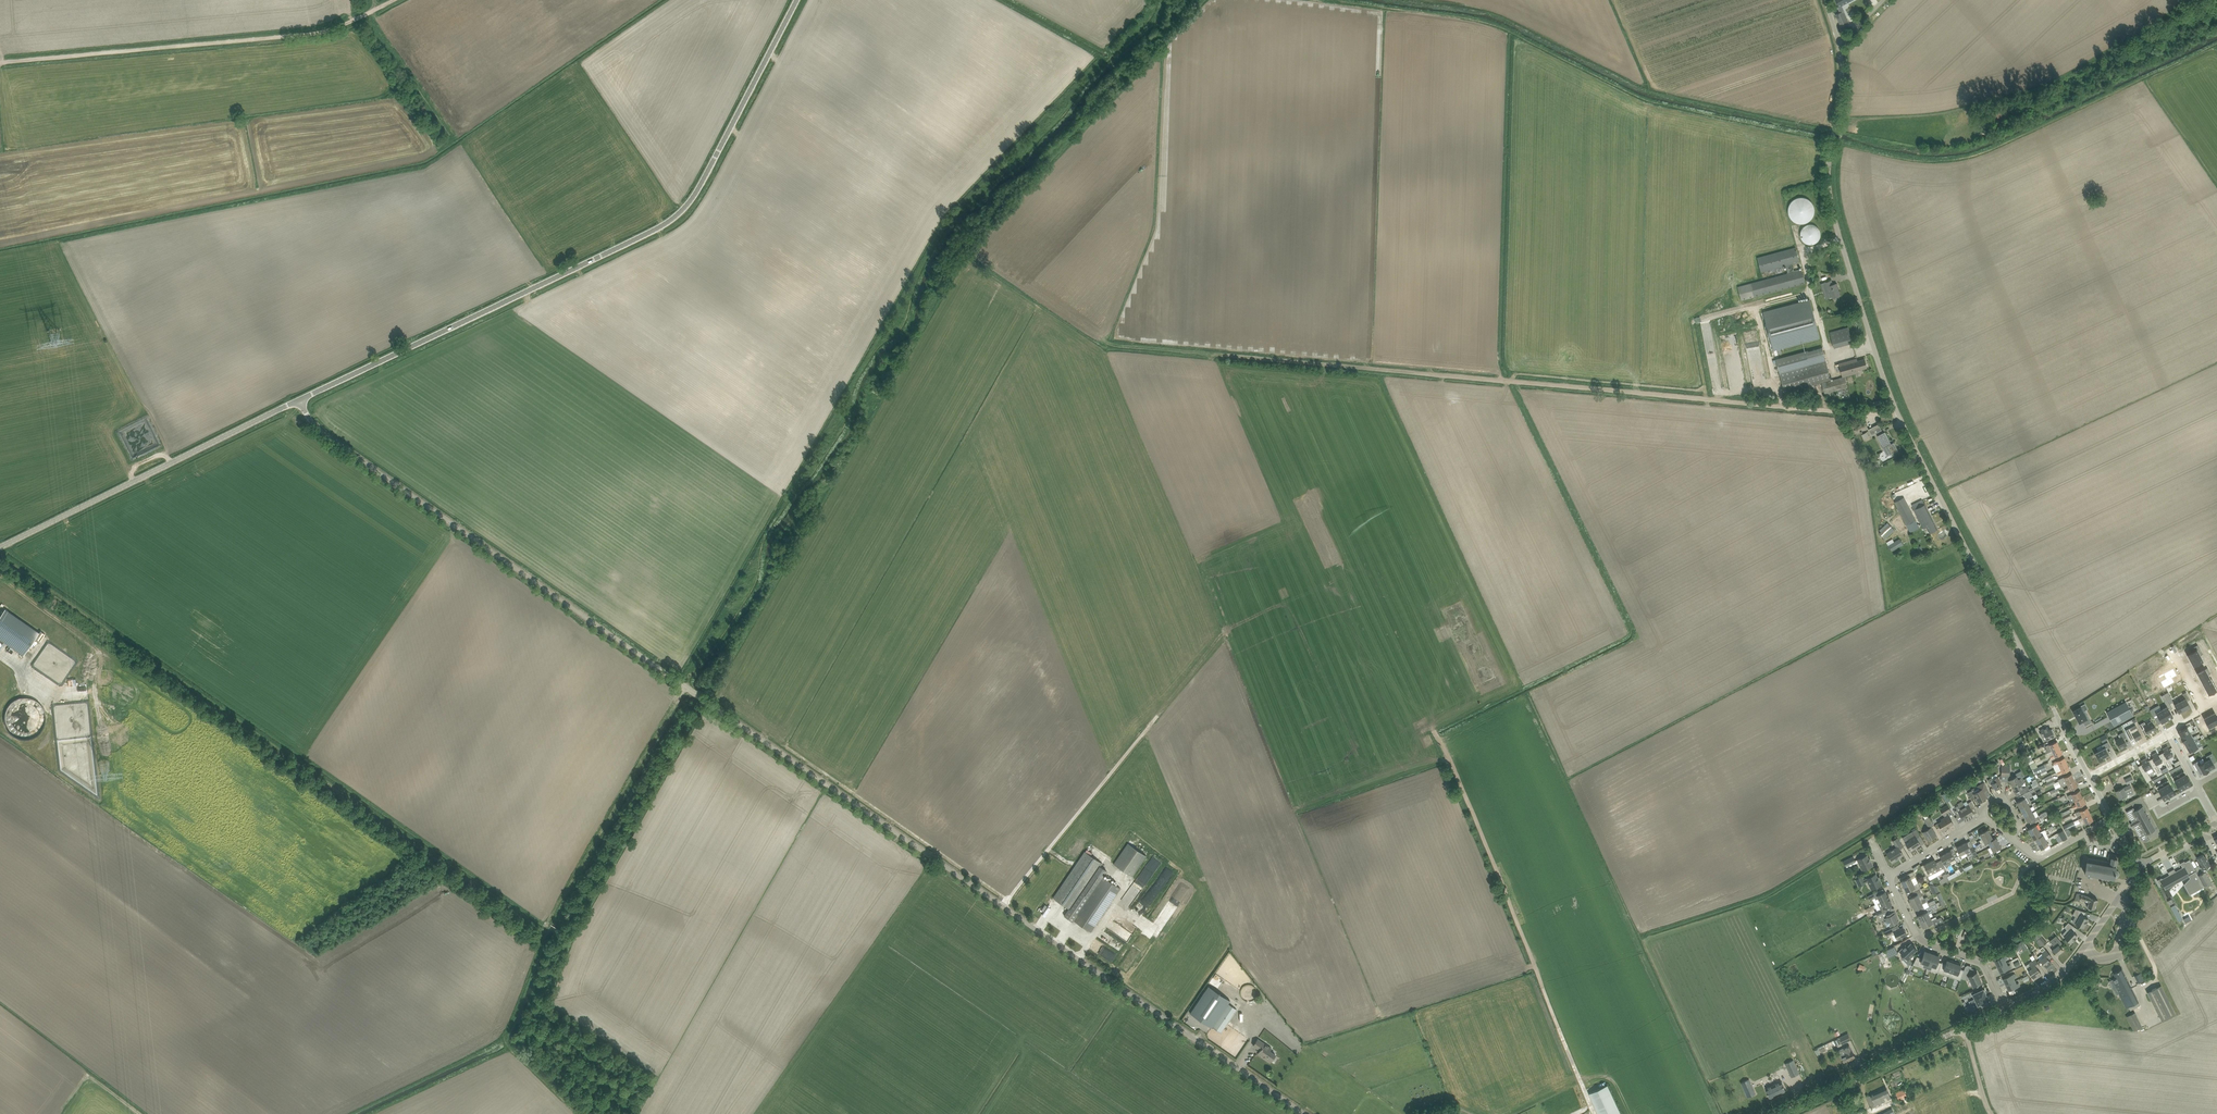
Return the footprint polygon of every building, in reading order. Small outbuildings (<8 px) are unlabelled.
[(1837,8),(1853,0),(1832,0),(1837,8)] [(1844,11),(1836,14),(1841,27),(1848,24),(1849,23),(1844,11)] [(1814,199),(1793,197),(1790,221),(1801,222),(1801,216),(1812,217),(1814,199)] [(1805,236),(1802,237),(1804,245),(1821,240),(1817,229),(1804,232),(1805,236)] [(1738,287),(1741,300),(1741,301),(1805,283),(1801,269),(1794,271),(1792,264),(1799,262),(1795,247),(1757,257),(1761,272),(1786,266),(1788,273),(1738,287)] [(1826,299),(1832,297),(1833,298),(1840,296),(1839,290),(1836,283),(1833,284),(1832,280),(1826,282),(1829,291),(1830,290),(1830,291),(1824,293),(1825,298),(1826,299)] [(1780,347),(1820,337),(1810,300),(1764,312),(1763,311),(1763,312),(1774,350),(1773,349),(1777,348),(1779,353),(1781,353),(1780,347)] [(1848,327),(1830,332),(1834,348),(1852,343),(1848,327)] [(1831,380),(1825,358),(1822,347),(1808,351),(1808,350),(1775,359),(1778,371),(1784,392),(1831,380)] [(1853,387),(1857,386),(1862,385),(1858,370),(1867,367),(1865,359),(1858,361),(1857,358),(1852,360),(1838,363),(1842,376),(1852,374),(1853,378),(1851,379),(1853,387)] [(1847,388),(1844,376),(1821,383),(1824,394),(1847,388)] [(1872,435),(1881,430),(1878,424),(1868,429),(1872,435)] [(1887,456),(1889,455),(1898,450),(1894,442),(1891,444),(1885,432),(1880,434),(1878,436),(1884,447),(1883,448),(1887,456)] [(1870,461),(1865,452),(1860,454),(1865,463),(1870,461)] [(1916,520),(1915,519),(1909,506),(1904,497),(1894,502),(1906,525),(1909,524),(1916,520)] [(1919,523),(1918,524),(1918,525),(1915,526),(1916,529),(1922,526),(1923,529),(1926,527),(1929,533),(1938,529),(1925,504),(1922,500),(1912,505),(1914,509),(1918,518),(1917,518),(1918,519),(1921,524),(1919,525),(1919,523)] [(1880,533),(1885,539),(1894,529),(1889,524),(1881,532),(1880,533)] [(1897,540),(1888,545),(1892,552),(1901,546),(1897,540)] [(9,610),(0,623),(0,637),(27,657),(43,634),(9,610)] [(2187,655),(2190,661),(2200,655),(2197,650),(2200,648),(2198,645),(2192,649),(2194,652),(2187,655)] [(2200,655),(2190,661),(2194,667),(2200,663),(2201,665),(2202,666),(2208,663),(2206,660),(2204,661),(2200,655)] [(2164,688),(2174,682),(2172,678),(2177,675),(2173,668),(2164,673),(2166,678),(2161,681),(2164,688)] [(2200,679),(2209,674),(2206,669),(2198,674),(2200,679)] [(2209,674),(2200,679),(2203,684),(2212,679),(2209,674)] [(2206,689),(2214,684),(2212,679),(2203,684),(2206,689)] [(2206,689),(2208,694),(2216,689),(2214,684),(2206,689)] [(2173,701),(2168,692),(2164,694),(2167,699),(2169,703),(2170,703),(2173,701)] [(2180,701),(2185,710),(2190,707),(2187,701),(2190,699),(2186,692),(2183,694),(2185,697),(2179,700),(2180,701)] [(2133,697),(2114,708),(2121,721),(2140,711),(2133,697)] [(17,698),(7,707),(5,713),(5,718),(7,721),(7,722),(15,731),(22,734),(31,733),(34,731),(35,729),(37,729),(41,726),(43,720),(42,709),(35,701),(27,698),(24,698),(17,698)] [(2167,706),(2162,709),(2167,719),(2173,716),(2169,710),(2172,708),(2170,703),(2169,703),(2167,699),(2164,700),(2167,706)] [(2174,704),(2176,707),(2179,713),(2185,710),(2180,701),(2174,704)] [(2081,707),(2073,711),(2080,723),(2082,721),(2085,726),(2092,722),(2085,710),(2083,711),(2081,707)] [(2161,722),(2167,719),(2162,709),(2156,712),(2158,716),(2161,722)] [(2214,724),(2209,715),(2204,718),(2209,726),(2214,724)] [(2148,734),(2156,729),(2152,721),(2146,724),(2144,721),(2139,724),(2142,729),(2145,728),(2148,734)] [(2051,729),(2051,728),(2049,729),(2048,726),(2040,730),(2041,732),(2040,733),(2042,737),(2045,735),(2047,739),(2054,736),(2054,735),(2055,735),(2053,732),(2051,729)] [(2133,738),(2135,740),(2141,737),(2137,730),(2136,727),(2130,730),(2128,728),(2124,730),(2125,731),(2128,737),(2129,740),(2133,738)] [(2180,737),(2189,732),(2186,727),(2178,732),(2180,737)] [(2117,740),(2122,748),(2128,745),(2125,738),(2128,737),(2125,731),(2120,734),(2122,737),(2117,740)] [(2192,737),(2189,732),(2180,737),(2183,742),(2192,737)] [(2192,737),(2183,742),(2183,743),(2183,742),(2186,747),(2195,742),(2192,737)] [(2060,747),(2057,741),(2052,743),(2045,746),(2047,749),(2050,747),(2052,750),(2060,747)] [(2095,753),(2099,760),(2103,758),(2103,757),(2109,754),(2106,749),(2110,747),(2107,741),(2102,744),(2104,748),(2095,753)] [(2024,753),(2031,749),(2029,746),(2025,747),(2023,742),(2019,744),(2022,749),(2024,753)] [(2198,747),(2195,742),(2186,747),(2189,752),(2198,747)] [(2173,756),(2168,746),(2163,748),(2164,751),(2160,754),(2167,767),(2172,764),(2169,758),(2173,756)] [(2060,747),(2053,750),(2054,754),(2050,756),(2051,758),(2062,753),(2060,747)] [(2162,762),(2157,752),(2152,754),(2154,757),(2149,760),(2158,776),(2162,773),(2158,764),(2162,762)] [(2207,759),(2203,761),(2208,769),(2212,767),(2212,766),(2213,765),(2212,762),(2215,760),(2211,752),(2205,755),(2207,759)] [(2067,763),(2064,757),(2053,762),(2054,765),(2058,763),(2060,766),(2067,763)] [(2152,768),(2146,758),(2141,760),(2143,763),(2138,766),(2145,779),(2150,776),(2147,770),(2152,768)] [(2208,769),(2203,761),(2198,764),(2197,762),(2193,764),(2197,771),(2200,769),(2202,773),(2208,769)] [(2057,772),(2058,774),(2070,769),(2067,763),(2060,766),(2062,770),(2057,772)] [(2046,769),(2044,764),(2033,769),(2035,774),(2046,769)] [(2009,780),(2012,785),(2023,779),(2022,777),(2024,776),(2021,770),(2015,774),(2016,776),(2009,780)] [(2184,770),(2178,774),(2172,777),(2180,790),(2186,787),(2191,784),(2184,770)] [(2075,780),(2072,773),(2060,779),(2058,779),(2061,786),(2067,783),(2075,780)] [(2046,783),(2054,780),(2051,774),(2045,778),(2047,782),(2046,782),(2046,783)] [(2000,779),(1998,776),(1993,779),(1992,777),(1988,779),(1988,780),(1990,784),(1991,783),(1993,787),(1994,786),(1996,789),(2000,787),(1999,785),(2001,784),(1999,779),(2000,779)] [(2127,784),(2134,781),(2132,776),(2124,779),(2127,784)] [(2021,794),(2029,789),(2027,785),(2026,785),(2024,782),(2025,782),(2023,779),(2012,785),(2015,792),(2019,789),(2021,794)] [(2168,779),(2162,783),(2156,786),(2164,799),(2170,796),(2175,793),(2168,779)] [(2075,780),(2067,783),(2069,787),(2065,789),(2066,791),(2073,788),(2078,786),(2076,783),(2075,780)] [(1971,789),(1973,793),(1978,802),(1987,796),(1984,791),(1988,789),(1984,782),(1971,789)] [(2123,787),(2121,788),(2116,790),(2120,798),(2127,795),(2126,792),(2132,789),(2130,785),(2123,788),(2123,787)] [(2059,792),(2057,787),(2049,791),(2051,796),(2059,792)] [(2020,800),(2017,802),(2020,807),(2028,802),(2031,801),(2028,795),(2031,794),(2031,793),(2030,790),(2018,797),(2020,800)] [(2070,802),(2075,800),(2083,796),(2079,790),(2068,795),(2067,795),(2070,802)] [(1951,799),(1946,792),(1942,794),(1943,796),(1942,796),(1945,801),(1945,800),(1946,802),(1951,799)] [(2065,795),(2053,800),(2055,804),(2066,798),(2065,795)] [(2072,805),(2073,808),(2085,803),(2083,796),(2075,800),(2076,804),(2072,805)] [(2126,803),(2129,809),(2133,807),(2134,808),(2136,807),(2135,805),(2138,803),(2138,804),(2144,802),(2141,796),(2126,803)] [(1968,816),(1974,812),(1971,809),(1974,807),(1971,802),(1971,801),(1968,803),(1969,804),(1965,806),(1963,803),(1961,804),(1968,816)] [(1963,819),(1968,816),(1961,804),(1960,802),(1957,803),(1958,805),(1955,807),(1957,810),(1954,811),(1958,817),(1960,815),(1963,819)] [(2030,807),(2028,802),(2020,807),(2022,812),(2030,807)] [(1943,814),(1945,817),(1941,819),(1942,821),(1938,823),(1943,831),(1947,828),(1947,827),(1953,823),(1948,814),(1948,815),(1946,812),(1951,810),(1948,804),(1940,809),(1943,814)] [(2147,840),(2149,839),(2146,835),(2156,829),(2143,806),(2135,810),(2133,807),(2126,811),(2132,822),(2134,826),(2141,838),(2143,839),(2145,840),(2147,840)] [(2033,812),(2030,807),(2022,812),(2025,817),(2033,812)] [(2090,813),(2087,807),(2075,812),(2076,815),(2081,813),(2082,817),(2090,813)] [(2060,817),(2069,813),(2071,812),(2070,809),(2057,815),(2059,818),(2060,817)] [(2028,822),(2036,817),(2033,812),(2025,817),(2028,822)] [(2071,817),(2069,813),(2060,817),(2062,821),(2071,817)] [(2082,817),(2078,819),(2081,825),(2093,819),(2090,813),(2082,817)] [(1923,816),(1925,819),(1924,819),(1929,828),(1923,832),(1928,840),(1937,835),(1932,827),(1934,825),(1929,816),(1928,817),(1926,814),(1923,816)] [(2076,825),(2073,821),(2063,826),(2065,831),(2076,825)] [(2039,830),(2036,824),(2028,829),(2031,834),(2039,830)] [(1917,847),(1917,846),(1920,844),(1916,838),(1920,835),(1916,829),(1913,831),(1912,832),(1915,835),(1908,839),(1909,841),(1906,843),(1911,851),(1917,847)] [(1980,833),(1983,838),(1991,834),(1988,829),(1980,833)] [(2042,835),(2039,830),(2031,834),(2034,839),(2035,839),(2043,834),(2042,835)] [(1991,834),(1983,838),(1985,843),(1988,842),(1993,839),(1991,834)] [(2043,834),(2035,839),(2038,844),(2046,839),(2043,834)] [(1989,847),(1991,847),(1999,842),(1996,837),(1993,839),(1988,842),(1989,844),(1988,845),(1989,847)] [(1895,848),(1887,853),(1893,862),(1897,860),(1897,858),(1903,855),(1900,849),(1903,847),(1897,838),(1893,841),(1896,846),(1895,848)] [(2049,844),(2046,839),(2038,844),(2041,849),(2049,844)] [(1966,852),(1966,853),(1967,855),(1972,852),(1974,855),(1977,854),(1973,846),(1970,847),(1967,842),(1962,844),(1966,852)] [(1992,852),(1993,852),(1994,852),(1997,850),(2002,847),(1999,842),(1991,847),(1989,847),(1988,848),(1991,853),(1992,852)] [(1131,876),(1144,856),(1126,843),(1113,864),(1131,876)] [(1966,852),(1962,844),(1956,847),(1961,855),(1966,852)] [(1946,853),(1950,861),(1951,863),(1957,860),(1959,859),(1953,848),(1950,850),(1951,851),(1946,853)] [(1073,921),(1074,920),(1081,925),(1091,931),(1120,888),(1103,876),(1107,871),(1100,866),(1102,863),(1085,851),(1054,898),(1069,908),(1064,915),(1073,921)] [(1942,859),(1939,861),(1943,868),(1946,866),(1951,864),(1951,863),(1950,861),(1946,853),(1940,856),(1942,859)] [(2116,866),(2118,855),(2109,854),(2108,861),(2087,858),(2087,861),(2084,872),(2089,873),(2088,877),(2092,878),(2093,874),(2114,878),(2114,875),(2116,875),(2118,874),(2119,872),(2119,871),(2117,869),(2116,868),(2116,866)] [(2202,870),(2210,865),(2205,856),(2204,857),(2203,854),(2197,857),(2201,864),(2200,865),(2202,870)] [(1870,859),(1870,858),(1869,859),(1867,855),(1857,859),(1863,871),(1873,866),(1870,859)] [(1846,866),(1856,861),(1853,856),(1844,861),(1846,866)] [(1935,859),(1929,862),(1935,873),(1940,870),(1938,867),(1939,867),(1935,859)] [(2184,884),(2189,894),(2204,886),(2198,875),(2192,864),(2190,859),(2189,860),(2185,862),(2185,861),(2180,863),(2183,867),(2176,871),(2174,869),(2168,872),(2169,875),(2162,878),(2158,880),(2160,884),(2162,882),(2165,888),(2188,875),(2190,878),(2184,884)] [(1935,873),(1929,862),(1924,865),(1926,869),(1923,871),(1927,877),(1935,873)] [(1161,877),(1161,876),(1157,882),(1164,886),(1172,874),(1166,870),(1161,877)] [(1904,886),(1913,882),(1911,879),(1915,877),(1913,871),(1905,875),(1906,878),(1900,881),(1902,885),(1903,885),(1904,886)] [(2198,875),(2204,886),(2211,882),(2205,871),(2198,875)] [(1879,877),(1878,877),(1876,873),(1866,878),(1866,879),(1864,880),(1862,876),(1856,879),(1859,886),(1866,883),(1865,882),(1868,881),(1872,889),(1882,884),(1879,877)] [(1913,882),(1904,886),(1904,887),(1903,888),(1905,892),(1911,889),(1913,892),(1921,889),(1918,883),(1914,885),(1913,882)] [(1935,893),(1939,891),(1937,886),(1934,885),(1931,884),(1935,893)] [(1888,895),(1887,895),(1886,891),(1884,892),(1879,894),(1878,891),(1868,896),(1870,900),(1872,898),(1875,897),(1876,899),(1878,898),(1880,902),(1890,897),(1888,895)] [(2080,901),(2080,898),(2089,901),(2088,906),(2095,909),(2098,899),(2077,893),(2075,899),(2080,901)] [(1911,904),(1924,898),(1923,895),(1919,897),(1918,894),(1909,898),(1911,901),(1909,902),(1911,904)] [(1875,912),(1876,912),(1877,915),(1888,911),(1886,907),(1891,905),(1892,905),(1890,901),(1891,901),(1891,900),(1890,897),(1880,902),(1882,906),(1880,907),(1881,909),(1878,910),(1875,912)] [(1926,901),(1924,898),(1911,904),(1912,907),(1913,906),(1915,910),(1923,906),(1922,903),(1926,901)] [(1924,909),(1926,912),(1918,916),(1919,918),(1918,918),(1920,922),(1930,917),(1933,915),(1931,912),(1934,911),(1933,910),(1938,907),(1936,903),(1929,906),(1924,909)] [(2079,918),(2076,923),(2083,927),(2085,924),(2086,924),(2087,921),(2088,918),(2084,916),(2086,912),(2076,908),(2073,914),(2079,918)] [(1898,917),(1895,911),(1889,913),(1888,911),(1877,915),(1880,921),(1885,918),(1888,924),(1890,924),(1890,925),(1892,924),(1893,924),(1894,924),(1895,924),(1895,923),(1896,923),(1896,922),(1898,921),(1897,918),(1898,917)] [(1935,925),(1943,921),(1941,917),(1937,919),(1937,917),(1932,920),(1930,917),(1920,922),(1921,925),(1922,925),(1923,927),(1933,922),(1935,925)] [(1114,921),(1108,929),(1126,942),(1132,934),(1114,921)] [(2074,932),(2077,928),(2068,922),(2064,927),(2067,929),(2069,931),(2065,937),(2064,937),(2071,943),(2074,940),(2076,937),(2075,937),(2077,935),(2074,932)] [(1902,936),(1907,934),(1903,927),(1894,931),(1892,927),(1885,931),(1887,935),(1895,934),(1898,939),(1903,937),(1902,936)] [(1120,942),(1105,933),(1101,939),(1115,949),(1120,942)] [(2050,940),(2052,944),(2055,947),(2052,950),(2056,955),(2063,950),(2059,945),(2062,943),(2059,939),(2056,935),(2050,940)] [(2043,946),(2047,942),(2041,936),(2038,939),(2043,946)] [(2023,940),(2015,946),(2017,950),(2021,947),(2025,945),(2023,940)] [(1913,953),(1917,949),(1915,947),(1916,946),(1914,944),(1912,945),(1911,943),(1907,946),(1906,945),(1900,951),(1906,957),(1904,959),(1908,964),(1910,961),(1909,960),(1914,954),(1913,953)] [(1885,950),(1885,951),(1888,958),(1889,958),(1888,957),(1898,953),(1895,946),(1895,945),(1885,950)] [(2042,953),(2038,957),(2046,967),(2052,963),(2048,958),(2051,955),(2051,956),(2052,956),(2046,949),(2041,953),(2042,953)] [(1925,963),(1928,964),(1932,953),(1925,951),(1922,958),(1917,956),(1914,963),(1923,967),(1925,963)] [(1940,956),(1932,953),(1928,964),(1932,966),(1931,970),(1938,972),(1942,963),(1938,961),(1940,956)] [(1994,957),(1992,958),(1993,960),(1994,961),(1997,967),(2006,963),(2004,959),(2007,958),(2005,955),(2000,958),(1999,955),(1994,957)] [(2037,961),(2035,958),(2032,960),(2029,963),(2032,967),(2028,970),(2031,974),(2034,979),(2042,974),(2037,967),(2040,965),(2037,961)] [(1950,961),(1947,960),(1946,964),(1942,962),(1942,963),(1938,972),(1939,972),(1945,974),(1947,971),(1951,972),(1955,961),(1951,960),(1950,961)] [(1960,980),(1961,978),(1964,970),(1960,969),(1961,965),(1958,964),(1958,963),(1955,961),(1951,972),(1955,974),(1953,977),(1954,977),(1960,979),(1960,980)] [(2006,963),(1997,967),(2000,973),(2011,967),(2010,964),(2008,966),(2006,963)] [(1974,969),(1971,968),(1969,974),(1969,975),(1968,975),(1973,986),(1982,982),(1977,972),(1976,972),(1974,969)] [(2130,1010),(2131,1010),(2133,1009),(2140,1005),(2124,973),(2122,969),(2114,973),(2116,977),(2112,979),(2119,994),(2126,1007),(2128,1006),(2130,1010)] [(2006,985),(2015,981),(2013,978),(2016,976),(2014,973),(2003,979),(2006,985)] [(2137,976),(2140,982),(2146,979),(2143,973),(2137,976)] [(2016,984),(2015,981),(2006,985),(2009,991),(2020,986),(2019,982),(2016,984)] [(1212,1027),(1227,1004),(1231,998),(1209,982),(1190,1011),(1212,1027)] [(2147,992),(2162,1021),(2176,1014),(2161,985),(2147,992)] [(1984,990),(1983,989),(1973,994),(1977,1002),(1973,1004),(1966,1007),(1969,1015),(1976,1012),(1974,1006),(1978,1005),(1979,1004),(1980,1005),(1983,1003),(1986,1001),(1984,998),(1987,996),(1986,993),(1985,989),(1984,990)] [(1227,1004),(1212,1027),(1221,1032),(1236,1009),(1227,1004)] [(2135,1011),(2126,1016),(2134,1031),(2143,1027),(2135,1011)] [(1839,1037),(1839,1038),(1842,1044),(1851,1040),(1848,1033),(1839,1037)] [(1271,1048),(1258,1039),(1254,1044),(1253,1045),(1260,1050),(1258,1052),(1266,1058),(1265,1059),(1270,1062),(1275,1054),(1270,1051),(1271,1048)] [(1849,1045),(1843,1048),(1846,1054),(1841,1057),(1844,1063),(1849,1060),(1855,1057),(1849,1045)] [(1799,1073),(1793,1060),(1785,1063),(1791,1077),(1799,1073)] [(1756,1094),(1749,1079),(1741,1082),(1748,1097),(1756,1094)] [(1773,1085),(1778,1094),(1786,1090),(1781,1081),(1773,1085)] [(1778,1094),(1773,1085),(1765,1088),(1770,1098),(1778,1094)] [(1867,1097),(1869,1101),(1872,1108),(1891,1098),(1886,1087),(1867,1097)] [(1609,1088),(1590,1097),(1598,1113),(1621,1113),(1609,1088)] [(1897,1093),(1899,1099),(1906,1096),(1903,1090),(1897,1093)]
